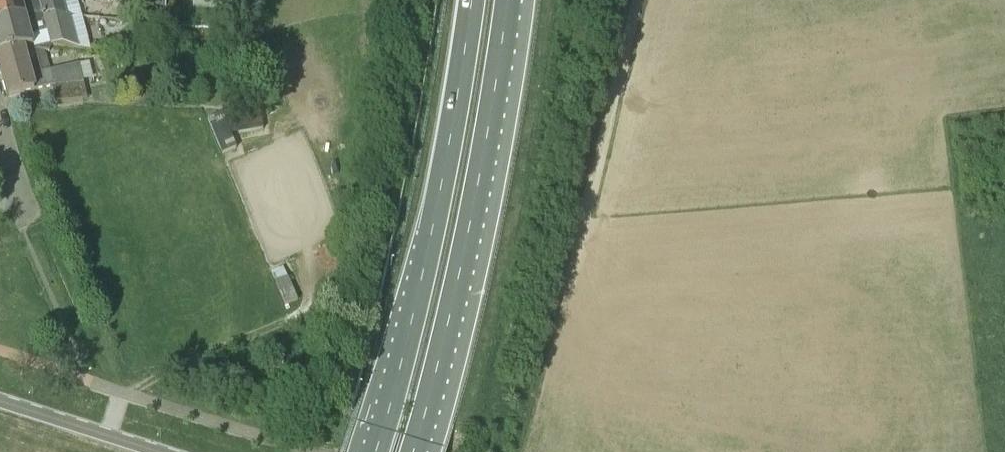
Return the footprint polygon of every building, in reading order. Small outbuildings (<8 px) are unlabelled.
[(68,18),(62,0),(35,0),(21,4),(20,0),(0,0),(0,25),(37,16),(68,18)] [(68,18),(37,16),(0,25),(0,55),(33,47),(34,51),(44,51),(47,51),(50,45),(56,46),(77,48),(68,18)] [(219,47),(206,46),(204,60),(218,61),(219,47)] [(7,99),(53,86),(56,101),(86,98),(78,65),(49,72),(44,51),(34,51),(33,47),(0,55),(0,71),(7,99)] [(222,154),(236,148),(228,125),(212,131),(222,154)] [(282,268),(270,273),(285,305),(297,300),(282,268)] [(297,420),(299,412),(287,408),(284,416),(289,418),(293,419),(297,420)]
